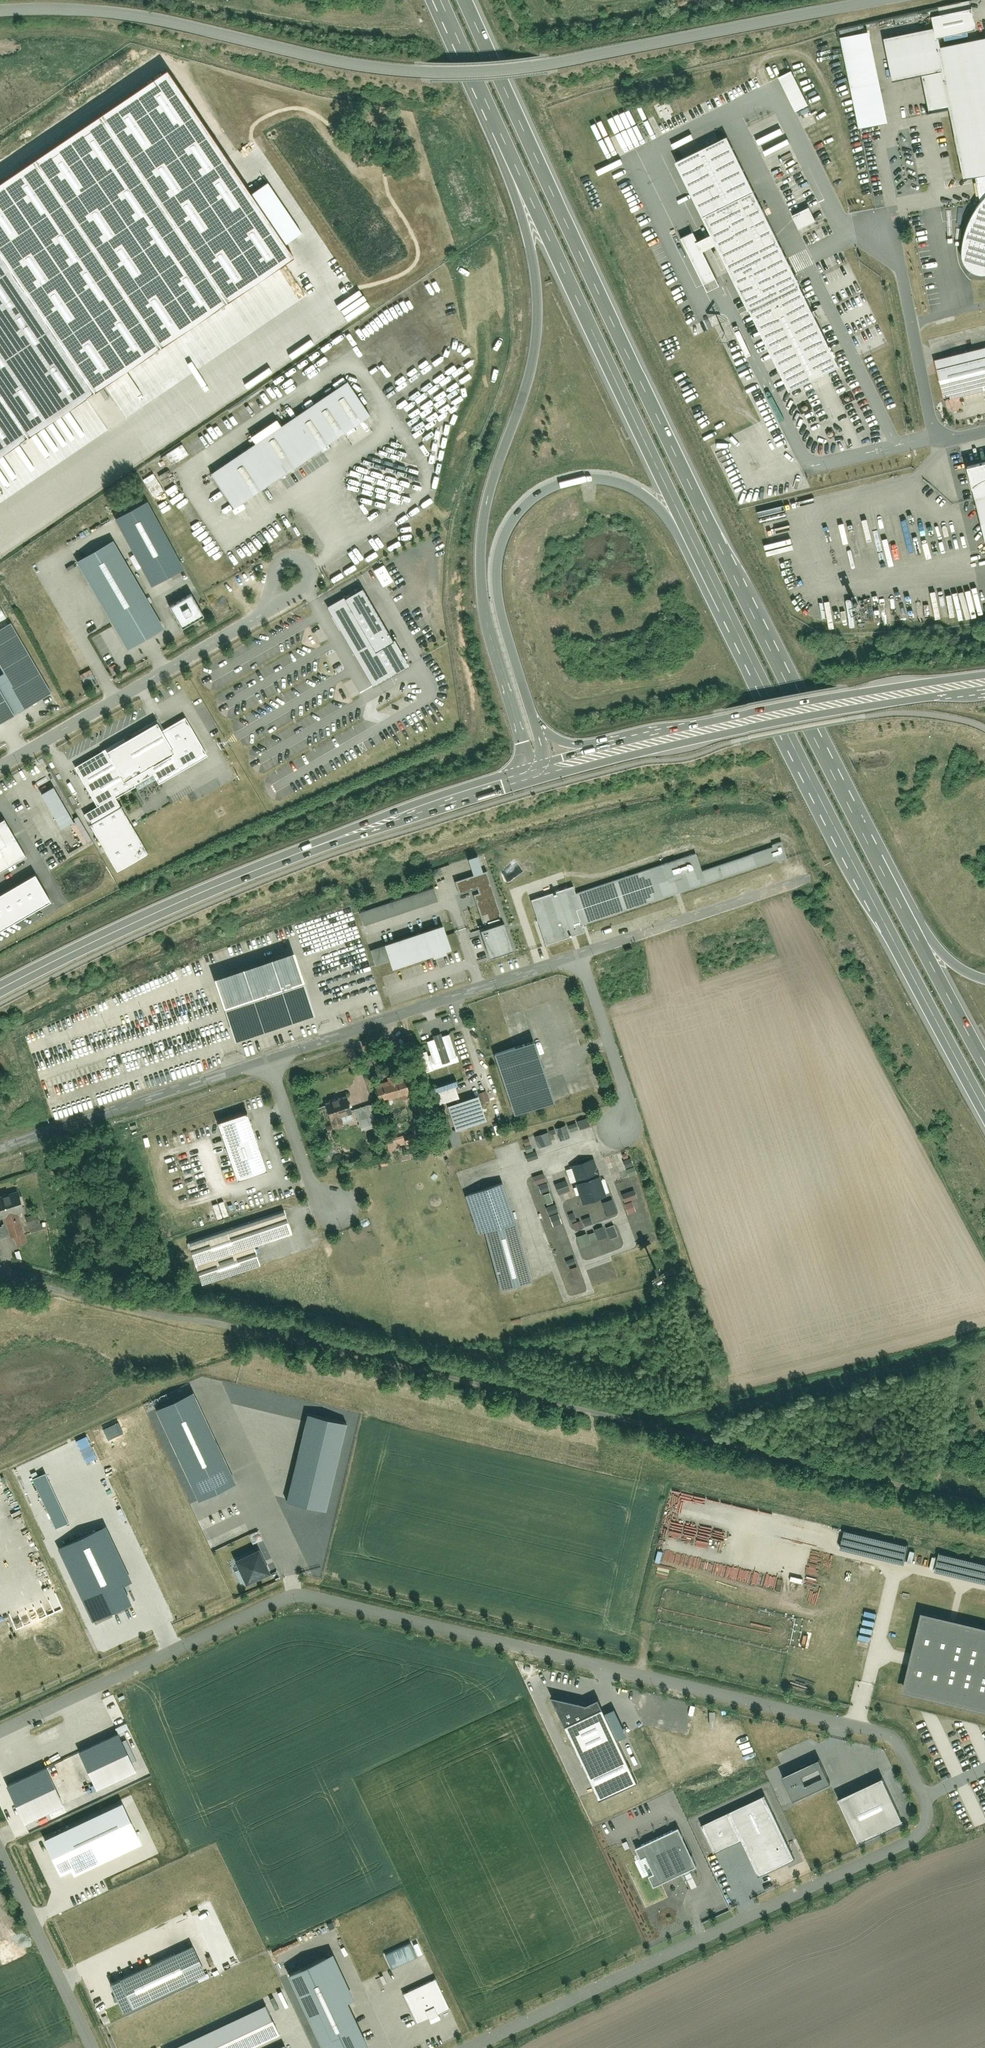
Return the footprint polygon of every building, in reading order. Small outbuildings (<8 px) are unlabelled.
[(968,178),(980,176),(984,203),(984,37),(947,45),(944,33),(966,29),(962,8),(938,12),(940,27),(888,37),(897,81),(927,75),(934,111),(954,107),(968,178)] [(841,35),(860,126),(890,120),(871,29),(841,35)] [(789,70),(775,76),(792,111),(805,104),(789,70)] [(725,141),(674,167),(791,393),(842,367),(725,141)] [(793,210),(804,205),(802,200),(791,205),(793,210)] [(981,208),(969,237),(968,258),(974,273),(984,277),(984,204),(981,208)] [(794,228),(814,219),(808,205),(788,214),(794,228)] [(96,393),(0,252),(0,458),(96,393)] [(936,358),(946,398),(984,388),(984,346),(936,358)] [(259,444),(214,474),(239,510),(375,417),(350,381),(285,426),(281,420),(255,437),(259,444)] [(136,464),(158,452),(146,429),(124,441),(136,464)] [(172,465),(192,453),(186,443),(166,455),(172,465)] [(984,538),(984,478),(981,479),(972,487),(984,538)] [(142,498),(113,514),(150,582),(179,567),(142,498)] [(74,558),(126,645),(163,623),(112,536),(74,558)] [(377,568),(384,586),(396,581),(389,564),(377,568)] [(359,582),(325,603),(372,681),(406,661),(359,582)] [(189,591),(167,604),(180,625),(202,612),(189,591)] [(0,597),(0,622),(11,616),(0,597)] [(846,625),(854,625),(853,604),(845,605),(846,625)] [(835,620),(843,619),(841,608),(832,610),(834,624),(836,623),(835,620)] [(52,692),(11,622),(0,628),(0,664),(5,673),(0,676),(0,722),(52,692)] [(93,669),(84,674),(91,686),(100,681),(93,669)] [(96,803),(82,811),(116,869),(147,851),(114,794),(134,783),(133,780),(152,770),(158,780),(207,752),(184,713),(162,726),(158,719),(124,738),(122,735),(73,763),(96,803)] [(47,792),(67,828),(79,821),(60,785),(47,792)] [(24,851),(3,814),(0,816),(0,865),(24,851)] [(577,884),(536,898),(551,943),(589,931),(587,924),(791,856),(785,840),(776,844),(777,846),(706,869),(701,851),(580,892),(577,884)] [(48,896),(33,870),(0,889),(0,924),(48,896)] [(476,895),(487,929),(509,922),(492,871),(458,882),(462,893),(480,887),(482,893),(476,895)] [(365,912),(369,924),(442,899),(438,887),(365,912)] [(509,922),(487,929),(496,956),(518,949),(509,922)] [(391,944),(398,966),(457,947),(450,925),(391,944)] [(217,978),(237,1039),(318,1013),(298,952),(217,978)] [(449,1036),(426,1043),(433,1066),(456,1058),(449,1036)] [(537,1042),(496,1056),(516,1117),(557,1104),(537,1042)] [(376,1085),(381,1101),(409,1092),(404,1076),(376,1085)] [(443,1102),(464,1097),(460,1081),(439,1086),(443,1102)] [(485,1095),(453,1104),(461,1129),(492,1120),(485,1095)] [(347,1096),(325,1103),(332,1125),(342,1122),(340,1116),(352,1112),(347,1096)] [(248,1113),(218,1123),(238,1181),(268,1171),(248,1113)] [(572,1131),(592,1126),(590,1119),(559,1126),(562,1139),(573,1137),(572,1131)] [(539,1147),(555,1143),(552,1131),(536,1136),(539,1147)] [(595,1156),(571,1164),(583,1202),(607,1194),(595,1156)] [(537,1184),(549,1181),(547,1173),(535,1175),(537,1184)] [(476,1240),(486,1236),(504,1290),(536,1279),(503,1180),(461,1194),(476,1240)] [(0,1191),(0,1217),(2,1217),(8,1237),(13,1236),(16,1245),(27,1242),(18,1213),(28,1210),(21,1185),(0,1191)] [(631,1213),(639,1210),(636,1199),(641,1197),(639,1191),(626,1195),(631,1213)] [(228,1201),(216,1203),(220,1218),(231,1215),(228,1201)] [(285,1208),(188,1242),(203,1286),(262,1265),(256,1249),(295,1236),(285,1208)] [(36,1212),(24,1216),(29,1233),(41,1230),(36,1212)] [(575,1222),(579,1230),(594,1223),(591,1215),(575,1222)] [(618,1224),(591,1232),(594,1240),(610,1235),(612,1241),(614,1248),(624,1245),(618,1224)] [(578,1260),(572,1263),(579,1278),(585,1276),(578,1260)] [(196,1387),(155,1406),(199,1498),(239,1479),(196,1387)] [(349,1424),(308,1413),(285,1504),(326,1514),(349,1424)] [(37,1476),(59,1527),(74,1521),(51,1470),(37,1476)] [(99,1529),(61,1547),(95,1620),(133,1602),(99,1529)] [(848,1548),(911,1563),(915,1544),(853,1529),(848,1548)] [(938,1549),(933,1569),(984,1581),(984,1560),(938,1549)] [(258,1550),(237,1560),(241,1568),(235,1571),(241,1583),(246,1581),(247,1582),(269,1572),(258,1550)] [(904,1690),(984,1709),(984,1624),(955,1617),(924,1609),(912,1660),(904,1690)] [(637,1780),(598,1698),(585,1704),(551,1696),(599,1798),(637,1780)] [(119,1730),(79,1749),(97,1787),(137,1768),(119,1730)] [(820,1757),(781,1775),(792,1800),(831,1782),(820,1757)] [(46,1764),(9,1782),(26,1820),(64,1802),(46,1764)] [(883,1776),(838,1797),(858,1840),(903,1819),(883,1776)] [(766,1795),(703,1824),(716,1851),(743,1838),(760,1874),(796,1857),(766,1795)] [(125,1801),(46,1838),(63,1873),(74,1868),(77,1874),(144,1842),(125,1801)] [(654,1886),(697,1865),(678,1826),(635,1847),(654,1886)] [(386,1954),(393,1968),(424,1954),(417,1940),(386,1954)] [(195,1944),(112,1983),(125,2011),(208,1972),(195,1944)] [(296,1973),(331,2047),(369,2047),(375,2045),(354,2001),(362,1997),(340,1952),(296,1973)] [(440,1978),(405,1993),(418,2025),(454,2009),(440,1978)] [(175,2047),(254,2047),(284,2034),(269,2004),(175,2047)]
